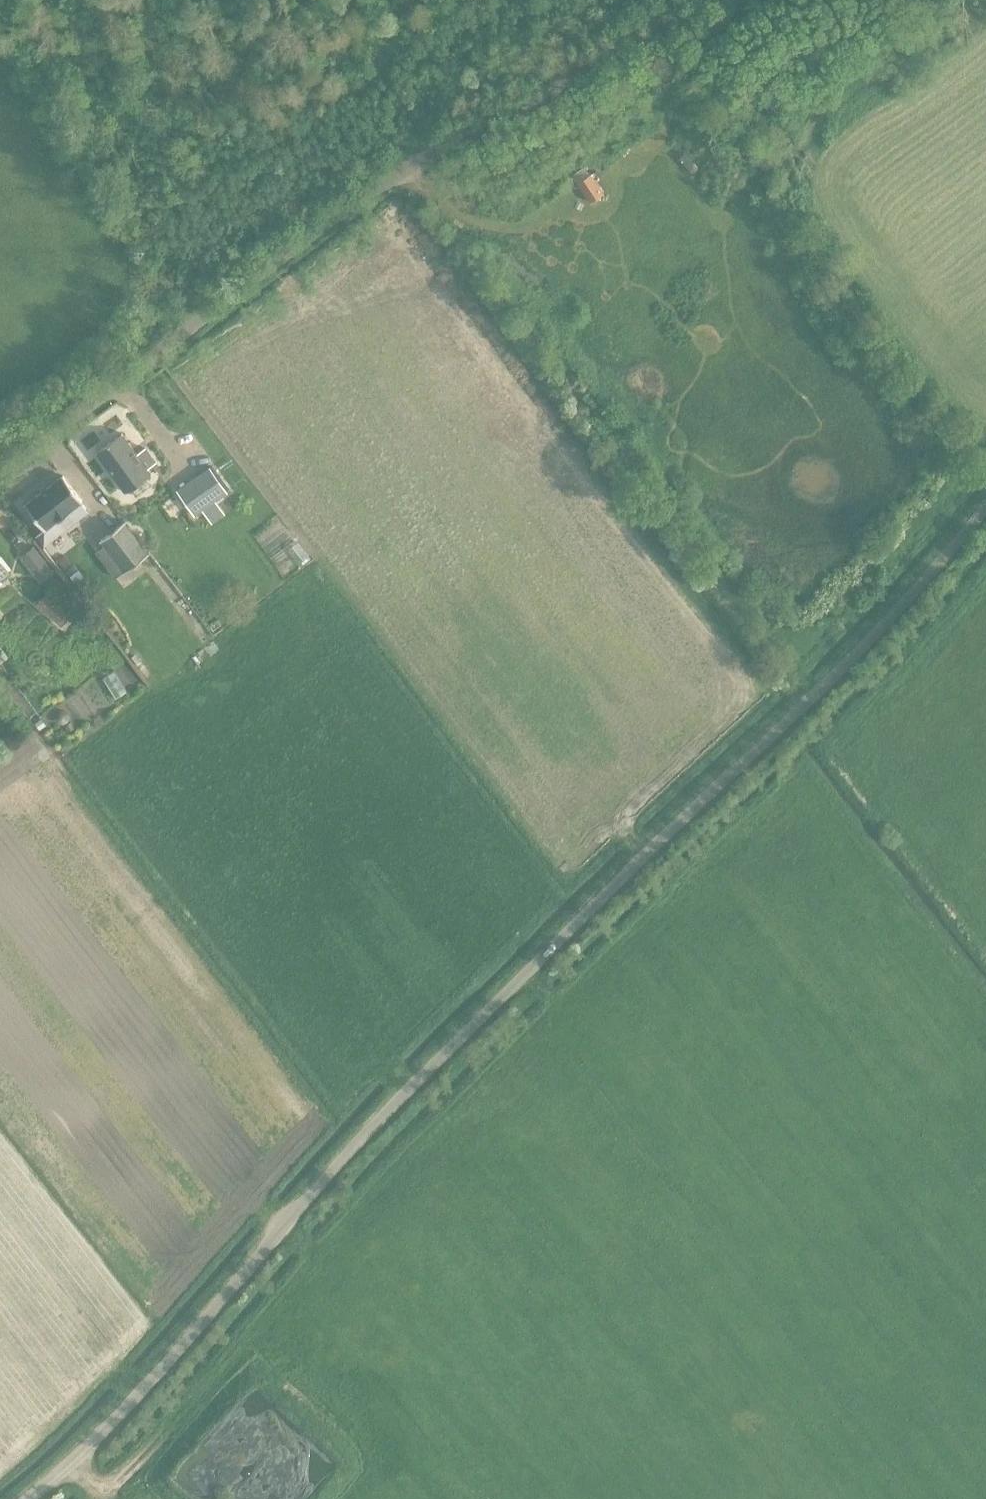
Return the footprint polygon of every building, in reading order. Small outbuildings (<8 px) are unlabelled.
[(590,173),(576,181),(589,200),(602,191),(590,173)] [(151,472),(147,467),(156,461),(145,446),(136,453),(121,432),(95,451),(125,491),(151,472)] [(209,466),(182,485),(176,489),(194,514),(200,510),(227,491),(209,466)] [(61,475),(25,503),(44,528),(35,535),(43,545),(87,511),(79,501),(80,500),(61,475)] [(94,551),(115,576),(148,551),(124,521),(99,540),(102,544),(94,551)] [(20,555),(40,581),(52,571),(33,546),(20,555)] [(80,590),(87,584),(73,565),(66,570),(80,590)] [(44,592),(35,602),(47,612),(56,602),(44,592)] [(54,715),(54,716),(55,717),(55,718),(56,719),(56,720),(57,720),(58,721),(59,721),(60,721),(60,722),(61,722),(62,722),(62,721),(63,721),(64,721),(65,720),(66,720),(66,719),(67,718),(67,717),(67,716),(67,715),(67,714),(67,713),(67,712),(66,712),(66,711),(65,710),(64,710),(64,709),(63,709),(62,709),(61,708),(60,709),(59,709),(58,709),(57,709),(57,710),(56,710),(56,711),(55,711),(55,712),(55,713),(54,713),(54,714),(54,715)]
